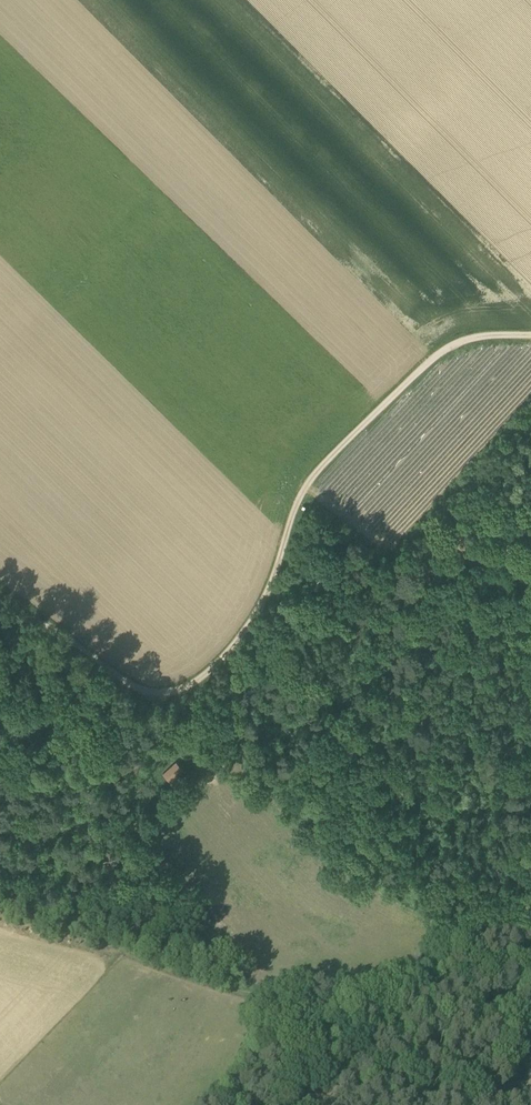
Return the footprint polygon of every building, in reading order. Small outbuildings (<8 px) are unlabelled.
[(176,761),(164,772),(171,781),(183,770),(176,761)]
